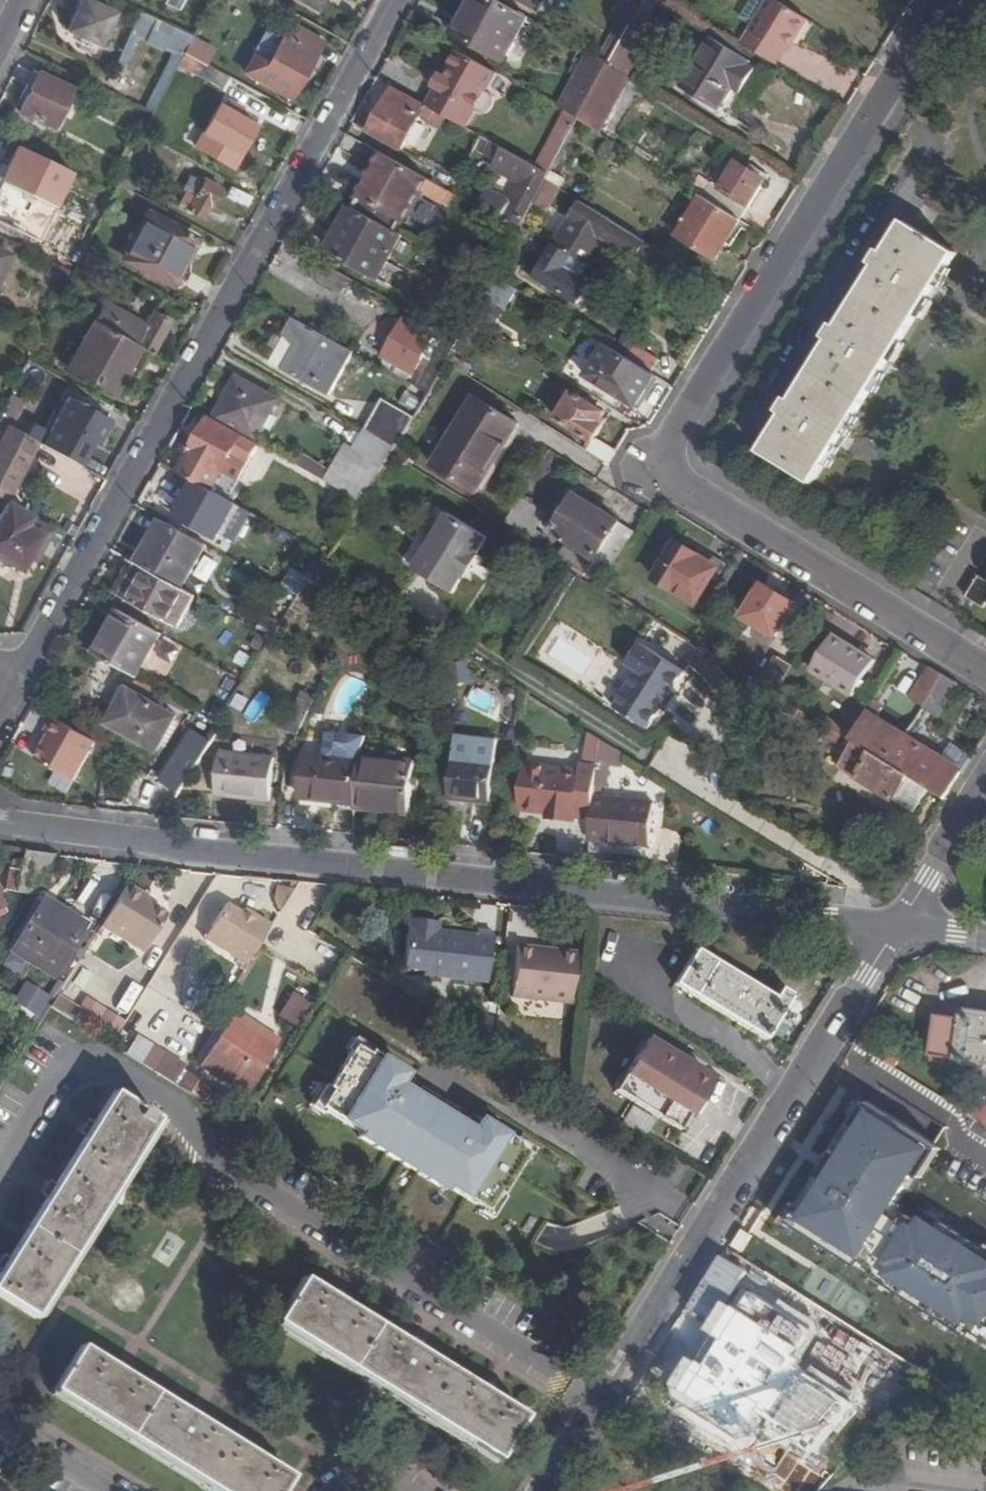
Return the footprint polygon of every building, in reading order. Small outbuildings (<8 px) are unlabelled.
[(84,0),(82,0),(68,31),(100,45),(114,14),(84,0)] [(314,12),(320,0),(293,0),(314,12)] [(492,0),(473,0),(470,6),(472,8),(457,37),(504,63),(528,19),(492,0)] [(540,11),(546,0),(522,0),(540,11)] [(621,24),(611,41),(622,47),(642,11),(626,2),(614,21),(621,24)] [(810,23),(778,3),(759,33),(791,53),(810,23)] [(142,14),(132,38),(181,58),(191,34),(142,14)] [(259,81),(257,84),(258,85),(260,82),(290,99),(288,102),(290,102),(324,41),(322,41),(321,44),(290,27),(292,23),(291,23),(268,65),(254,58),(246,74),(259,81)] [(185,54),(208,65),(216,48),(193,37),(185,54)] [(752,65),(713,40),(682,89),(729,118),(756,74),(749,69),(752,65)] [(601,60),(611,66),(615,58),(622,47),(611,41),(601,60)] [(410,98),(435,112),(449,120),(459,102),(466,106),(471,105),(473,104),(476,100),(477,96),(477,94),(477,90),(476,88),(469,84),(480,65),(441,43),(427,67),(423,66),(416,78),(420,80),(410,98)] [(546,102),(549,104),(581,121),(611,66),(601,60),(572,44),(567,55),(570,57),(546,102)] [(184,54),(178,65),(193,74),(199,62),(184,54)] [(206,81),(212,70),(199,62),(193,74),(206,81)] [(611,66),(581,121),(597,131),(627,76),(611,66)] [(73,89),(39,73),(20,113),(54,130),(73,89)] [(394,89),(369,134),(402,152),(425,113),(433,117),(435,112),(410,98),(394,89)] [(227,102),(223,109),(238,117),(242,110),(227,102)] [(549,104),(519,158),(550,176),(552,174),(581,121),(549,104)] [(223,109),(219,106),(197,149),(233,169),(256,126),(238,117),(223,109)] [(489,193),(479,209),(508,226),(518,231),(519,232),(522,227),(534,205),(547,182),(550,176),(519,158),(505,151),(494,171),(522,186),(512,205),(489,193)] [(414,172),(382,155),(359,198),(362,200),(401,222),(404,224),(422,192),(453,209),(460,198),(431,182),(414,172)] [(419,162),(414,172),(431,182),(439,167),(422,157),(419,162)] [(704,198),(742,222),(767,181),(738,164),(721,190),(712,185),(704,198)] [(0,167),(0,217),(14,224),(33,184),(0,167)] [(552,174),(550,176),(547,182),(560,191),(561,191),(567,183),(552,174)] [(203,183),(194,179),(181,204),(189,209),(188,211),(202,219),(210,206),(212,207),(221,190),(204,181),(203,183)] [(547,182),(534,205),(548,213),(560,191),(547,182)] [(717,262),(742,222),(704,198),(679,238),(717,262)] [(401,222),(362,200),(355,211),(396,233),(401,222)] [(571,258),(587,268),(604,242),(635,261),(645,244),(582,204),(554,247),(571,258)] [(378,281),(403,237),(396,233),(355,211),(351,208),(341,226),(345,229),(331,255),(378,281)] [(197,241),(150,216),(127,260),(179,288),(193,264),(186,261),(197,241)] [(788,416),(769,446),(815,474),(958,246),(920,221),(907,229),(894,251),(888,247),(884,244),(875,258),(879,261),(885,264),(846,325),(841,321),(837,318),(827,334),(831,337),(836,340),(797,402),(792,399),(787,396),(778,410),(783,413),(788,416)] [(341,226),(327,252),(331,255),(345,229),(341,226)] [(502,237),(513,244),(519,232),(518,231),(508,226),(502,237)] [(895,236),(888,247),(894,251),(907,229),(895,236)] [(562,271),(571,258),(554,247),(548,257),(537,250),(531,260),(535,262),(542,266),(537,273),(535,277),(577,304),(588,288),(562,271)] [(0,252),(0,277),(10,256),(0,252)] [(94,274),(101,261),(88,254),(82,268),(94,274)] [(885,264),(879,261),(841,321),(846,325),(885,264)] [(542,266),(535,262),(532,269),(537,273),(542,266)] [(343,295),(351,280),(321,264),(313,278),(343,295)] [(149,352),(154,354),(171,322),(154,313),(146,328),(103,305),(94,322),(140,347),(149,352)] [(331,396),(355,353),(296,320),(272,363),(331,396)] [(430,395),(447,364),(454,352),(441,344),(433,340),(434,338),(405,321),(379,367),(430,395)] [(140,347),(94,322),(68,369),(115,395),(124,378),(140,347)] [(441,344),(454,352),(460,341),(447,334),(441,344)] [(836,340),(831,337),(792,399),(797,402),(836,340)] [(634,343),(627,357),(655,371),(662,357),(634,343)] [(149,352),(140,347),(124,378),(132,382),(149,352)] [(606,347),(586,372),(639,406),(657,377),(632,362),(606,347)] [(237,377),(214,418),(212,421),(242,438),(243,435),(255,442),(278,401),(237,377)] [(594,443),(610,417),(573,394),(557,419),(594,443)] [(10,397),(9,398),(0,416),(0,423),(9,427),(18,433),(31,408),(10,397)] [(81,467),(88,455),(100,434),(104,436),(112,422),(69,399),(43,446),(81,467)] [(398,448),(416,419),(384,400),(368,431),(398,448)] [(520,427),(479,401),(437,469),(479,495),(520,427)] [(788,416),(783,413),(764,442),(769,446),(788,416)] [(192,479),(196,482),(212,491),(228,500),(250,461),(260,444),(255,442),(243,435),(242,438),(212,421),(214,418),(205,414),(196,430),(202,433),(179,472),(192,479)] [(3,500),(34,441),(18,433),(9,427),(0,444),(0,499),(3,500)] [(393,455),(397,450),(365,432),(354,450),(347,446),(330,473),(325,481),(355,498),(363,503),(393,455)] [(100,434),(88,455),(92,457),(104,436),(100,434)] [(589,453),(610,466),(618,453),(597,439),(589,453)] [(296,465),(309,472),(314,464),(322,448),(309,441),(296,465)] [(395,456),(410,466),(416,458),(400,447),(395,456)] [(309,472),(325,481),(330,473),(314,464),(309,472)] [(173,512),(177,515),(196,482),(192,479),(173,512)] [(217,538),(236,505),(212,491),(196,482),(177,515),(217,538)] [(546,526),(598,559),(615,532),(620,524),(576,497),(562,520),(553,514),(546,526)] [(7,505),(0,518),(0,559),(20,570),(28,557),(35,561),(51,532),(30,520),(31,518),(7,505)] [(491,541),(451,517),(418,572),(458,596),(467,580),(470,582),(484,561),(481,558),(491,541)] [(162,520),(158,518),(133,561),(137,563),(162,520)] [(162,520),(137,563),(140,564),(183,589),(207,546),(162,520)] [(587,577),(601,586),(630,541),(615,532),(598,559),(593,568),(587,577)] [(699,605),(717,578),(698,566),(703,558),(680,543),(657,579),(699,605)] [(559,559),(572,567),(587,577),(593,568),(565,551),(559,559)] [(707,553),(703,558),(698,566),(717,578),(726,564),(707,553)] [(133,561),(131,559),(114,591),(123,596),(140,564),(137,563),(133,561)] [(183,589),(140,564),(123,596),(179,628),(197,597),(183,589)] [(300,597),(311,578),(293,568),(282,586),(300,597)] [(977,595),(985,600),(985,582),(977,595)] [(778,637),(799,604),(767,585),(747,618),(778,637)] [(977,595),(975,600),(985,607),(985,600),(977,595)] [(112,623),(94,654),(136,678),(160,633),(119,610),(117,615),(112,612),(107,621),(112,623)] [(853,696),(874,662),(838,639),(816,672),(853,696)] [(665,711),(676,693),(687,676),(643,648),(629,669),(639,676),(618,710),(652,731),(665,711)] [(777,695),(792,671),(777,661),(762,686),(771,691),(777,695)] [(963,685),(933,667),(913,699),(942,717),(963,685)] [(176,717),(126,689),(106,724),(157,752),(176,717)] [(293,711),(307,718),(317,698),(303,692),(293,711)] [(676,693),(665,711),(669,714),(681,696),(676,693)] [(797,730),(807,714),(781,698),(771,714),(797,730)] [(307,718),(293,711),(284,731),(297,738),(307,718)] [(819,713),(815,719),(826,726),(831,719),(819,713)] [(855,735),(851,742),(931,791),(947,801),(965,773),(945,761),(869,714),(855,735)] [(94,743),(52,718),(44,732),(48,735),(34,760),(72,781),(94,743)] [(826,726),(831,729),(851,742),(855,735),(831,719),(826,726)] [(915,815),(931,791),(851,742),(831,729),(825,738),(850,754),(841,768),(915,815)] [(160,782),(180,795),(212,744),(192,731),(160,782)] [(954,745),(945,761),(965,773),(974,758),(954,745)] [(273,762),(219,757),(215,798),(269,804),(273,762)] [(352,804),(356,765),(300,760),(296,799),(352,804)] [(352,804),(351,810),(407,814),(412,767),(357,761),(356,765),(352,804)] [(492,768),(449,763),(445,802),(487,808),(492,768)] [(521,766),(517,811),(545,813),(544,820),(572,823),(578,773),(521,766)] [(650,812),(591,805),(586,845),(647,851),(650,812)] [(30,896),(55,854),(25,851),(16,892),(30,896)] [(139,900),(142,895),(125,886),(99,927),(141,952),(165,915),(149,906),(139,900)] [(152,901),(142,895),(139,900),(149,906),(152,901)] [(12,951),(53,975),(84,923),(42,898),(12,951)] [(203,939),(246,965),(262,940),(273,923),(257,913),(254,918),(244,911),(227,901),(203,939)] [(246,907),(244,911),(254,918),(257,913),(246,907)] [(420,932),(421,927),(398,925),(393,969),(410,972),(410,977),(488,985),(493,934),(467,931),(467,936),(428,932),(420,932)] [(264,942),(262,940),(246,965),(249,967),(264,942)] [(278,950),(264,942),(249,967),(262,975),(278,950)] [(695,947),(673,981),(764,1038),(792,993),(779,985),(773,995),(695,947)] [(533,951),(518,949),(511,1001),(571,1008),(577,956),(558,954),(557,959),(533,956),(533,951)] [(27,980),(13,999),(37,1016),(51,996),(27,980)] [(300,1001),(283,990),(268,1013),(285,1024),(300,1001)] [(51,1010),(70,1022),(76,1012),(61,1003),(59,1006),(55,1004),(51,1010)] [(267,1042),(271,1034),(236,1014),(203,1066),(245,1092),(274,1046),(267,1042)] [(956,1068),(985,1072),(985,1020),(963,1017),(963,1022),(939,1018),(933,1059),(957,1063),(956,1068)] [(279,1039),(271,1034),(267,1042),(274,1046),(279,1039)] [(709,1081),(646,1042),(614,1093),(677,1132),(678,1129),(686,1117),(687,1116),(692,1119),(703,1101),(698,1098),(699,1096),(707,1083),(709,1081)] [(361,1054),(347,1046),(322,1087),(325,1090),(314,1107),(355,1133),(356,1133),(358,1130),(440,1181),(438,1184),(439,1185),(480,1210),(491,1192),(495,1194),(520,1152),(506,1144),(508,1141),(464,1114),(457,1125),(400,1090),(407,1078),(363,1051),(361,1054)] [(171,1084),(183,1064),(163,1053),(151,1073),(171,1084)] [(184,1076),(177,1088),(203,1105),(211,1092),(184,1076)] [(712,1086),(707,1083),(699,1096),(704,1099),(712,1086)] [(985,1330),(985,1233),(914,1190),(950,1133),(869,1085),(791,1212),(985,1330)] [(22,1317),(145,1116),(104,1091),(0,1258),(0,1304),(22,1317)] [(149,1119),(145,1116),(22,1317),(26,1320),(149,1119)] [(691,1120),(686,1117),(678,1129),(683,1133),(691,1120)] [(440,1181),(358,1130),(356,1133),(355,1133),(352,1137),(437,1189),(439,1185),(438,1184),(440,1181)] [(774,1271),(719,1244),(659,1370),(704,1391),(750,1295),(804,1321),(815,1296),(852,1314),(867,1282),(786,1244),(774,1271)] [(310,1281),(284,1324),(500,1459),(527,1416),(310,1281)] [(497,1464),(500,1459),(284,1324),(280,1330),(497,1464)] [(44,1389),(208,1490),(264,1490),(274,1474),(69,1346),(44,1389)] [(847,1388),(860,1363),(835,1349),(822,1374),(847,1388)] [(808,1483),(847,1410),(801,1386),(782,1421),(744,1401),(734,1419),(759,1432),(749,1451),(808,1483)] [(44,1389),(41,1394),(198,1490),(208,1490),(44,1389)]
